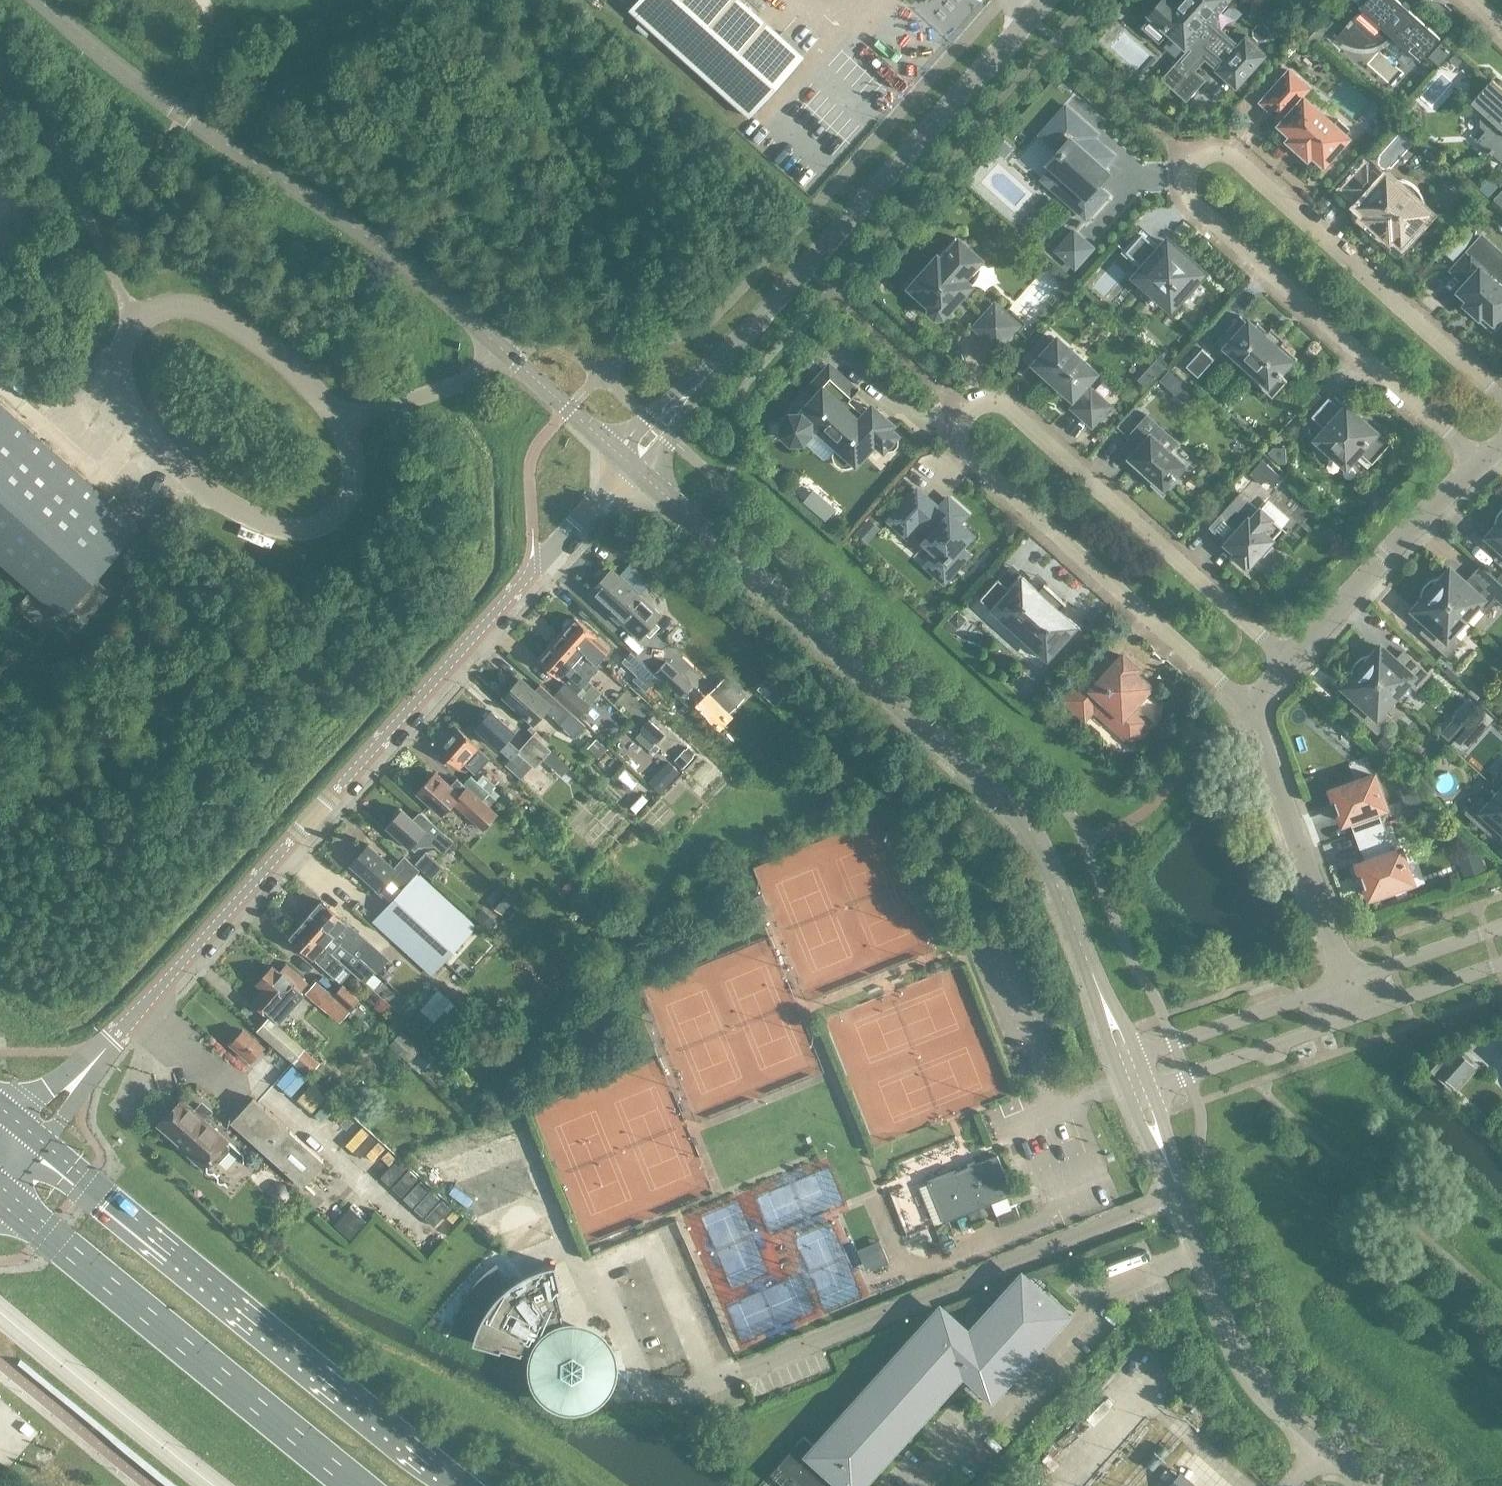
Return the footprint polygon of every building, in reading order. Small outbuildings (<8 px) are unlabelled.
[(742,0),(637,0),(630,8),(750,116),(804,56),(742,0)] [(1212,54),(1223,64),(1219,69),(1239,87),(1268,54),(1248,37),(1240,45),(1219,26),(1218,10),(1219,9),(1223,12),(1234,0),(1176,0),(1174,2),(1172,0),(1163,0),(1152,12),(1154,14),(1144,25),(1162,42),(1172,30),(1180,37),(1181,36),(1181,38),(1188,44),(1189,43),(1193,47),(1166,77),(1176,86),(1204,54),(1212,54)] [(1399,0),(1369,0),(1362,7),(1360,5),(1359,6),(1362,9),(1352,19),(1351,18),(1346,23),(1347,24),(1337,35),(1334,33),(1333,34),(1342,41),(1351,45),(1362,47),(1373,46),(1383,42),(1391,35),(1419,60),(1420,59),(1439,38),(1440,37),(1409,9),(1412,6),(1405,0),(1402,3),(1399,0)] [(1441,41),(1430,54),(1440,62),(1451,49),(1441,41)] [(1293,134),(1289,139),(1310,158),(1314,154),(1326,164),(1351,137),(1348,133),(1352,129),(1340,118),(1336,123),(1306,95),(1305,97),(1303,95),(1311,87),(1292,69),(1263,101),(1283,118),(1285,119),(1281,124),(1293,134)] [(1501,162),(1501,87),(1493,79),(1472,102),(1483,112),(1481,114),(1482,127),(1487,131),(1478,141),(1501,162)] [(1091,204),(1095,208),(1109,192),(1097,181),(1102,176),(1100,174),(1107,166),(1105,165),(1116,153),(1097,135),(1100,132),(1076,110),(1057,132),(1069,143),(1052,162),(1056,165),(1045,177),(1083,212),(1091,204)] [(1373,213),(1370,217),(1390,236),(1394,232),(1402,240),(1405,238),(1408,240),(1413,239),(1417,235),(1418,230),(1415,227),(1426,214),(1420,208),(1424,204),(1426,206),(1427,205),(1424,196),(1420,189),(1414,183),(1406,179),(1397,178),(1397,179),(1399,181),(1395,185),(1388,179),(1385,183),(1369,168),(1351,187),(1367,202),(1364,205),(1373,213)] [(1096,247),(1074,227),(1053,250),(1075,270),(1096,247)] [(1465,227),(1444,249),(1453,257),(1473,235),(1465,228),(1465,227)] [(1162,248),(1144,232),(1128,249),(1146,265),(1141,271),(1139,273),(1141,276),(1145,280),(1144,281),(1146,282),(1147,281),(1152,285),(1150,287),(1152,288),(1154,286),(1158,291),(1157,292),(1158,294),(1160,292),(1165,296),(1163,298),(1165,300),(1166,299),(1170,302),(1173,304),(1175,302),(1179,298),(1180,299),(1182,297),(1180,296),(1184,291),(1186,293),(1187,291),(1186,289),(1190,285),(1191,286),(1193,285),(1191,283),(1195,279),(1197,280),(1199,278),(1198,277),(1201,273),(1203,271),(1201,268),(1190,258),(1189,259),(1188,257),(1190,256),(1188,254),(1187,255),(1186,254),(1185,255),(1179,250),(1180,249),(1179,248),(1180,247),(1178,245),(1177,247),(1175,246),(1176,246),(1172,242),(1169,240),(1167,243),(1166,242),(1163,247),(1162,248)] [(1453,269),(1467,282),(1459,290),(1469,300),(1465,304),(1494,329),(1501,320),(1501,255),(1482,237),(1471,249),(1453,269)] [(926,287),(919,294),(930,304),(930,311),(936,316),(942,315),(952,305),(950,303),(958,294),(962,297),(972,287),(963,279),(967,274),(973,274),(980,266),(981,259),(959,240),(941,259),(938,256),(917,279),(926,287)] [(1016,324),(995,305),(976,326),(997,345),(1016,324)] [(1294,361),(1298,357),(1275,335),(1278,331),(1272,326),(1269,330),(1259,320),(1254,325),(1241,314),(1215,343),(1229,355),(1237,346),(1263,370),(1255,379),(1273,395),(1288,379),(1283,374),(1293,362),(1296,365),(1297,364),(1294,361)] [(1072,396),(1076,393),(1082,398),(1074,407),(1092,423),(1108,405),(1090,389),(1089,390),(1083,384),(1095,372),(1081,359),(1083,357),(1073,348),(1071,350),(1057,338),(1035,363),(1072,396)] [(1215,357),(1203,346),(1187,364),(1199,375),(1215,357)] [(1140,375),(1147,383),(1168,364),(1161,356),(1140,375)] [(783,423),(783,433),(792,441),(802,440),(810,432),(809,421),(811,419),(838,444),(837,446),(834,450),(834,455),(834,459),(838,463),(841,465),(846,466),(851,465),(875,439),(884,447),(888,448),(893,449),(898,443),(897,439),(894,434),(886,427),(890,423),(881,416),(878,419),(869,411),(863,418),(859,415),(857,417),(848,408),(850,406),(847,403),(860,389),(859,388),(855,392),(830,369),(812,388),(819,394),(801,414),(790,415),(783,423)] [(1372,462),(1392,441),(1375,426),(1373,428),(1356,412),(1353,416),(1330,395),(1312,414),(1326,427),(1317,437),(1334,453),(1338,447),(1351,459),(1359,450),(1372,462)] [(32,589),(16,607),(62,647),(111,591),(95,577),(140,527),(0,402),(0,560),(32,589)] [(1147,415),(1128,436),(1140,446),(1130,457),(1153,477),(1150,481),(1164,493),(1175,480),(1173,478),(1175,475),(1174,474),(1184,464),(1169,451),(1177,442),(1147,415)] [(1274,456),(1280,450),(1272,443),(1266,449),(1274,456)] [(1272,485),(1285,472),(1266,455),(1254,468),(1272,485)] [(828,516),(837,504),(815,487),(805,499),(828,516)] [(958,522),(966,513),(949,498),(939,508),(918,489),(891,520),(907,534),(900,541),(944,580),(968,555),(959,547),(971,533),(958,522)] [(1226,542),(1235,551),(1233,554),(1245,565),(1248,562),(1249,564),(1260,551),(1262,553),(1271,543),(1269,542),(1272,538),(1262,529),(1272,518),(1260,507),(1259,509),(1241,492),(1223,512),(1240,527),(1226,542)] [(1500,510),(1498,512),(1496,519),(1496,525),(1487,535),(1501,548),(1501,512),(1500,510)] [(1428,580),(1426,583),(1464,617),(1476,603),(1485,612),(1500,596),(1476,574),(1468,584),(1449,567),(1441,577),(1434,577),(1428,580)] [(639,640),(662,616),(612,569),(589,593),(639,640)] [(1048,660),(1063,643),(1077,627),(1080,630),(1081,629),(1062,611),(1061,599),(1044,584),(1032,584),(1020,573),(1008,587),(1000,579),(998,577),(980,598),(1048,660)] [(1464,617),(1426,583),(1424,586),(1422,592),(1422,598),(1413,608),(1431,624),(1423,634),(1447,655),(1461,639),(1452,630),(1464,617)] [(574,618),(562,632),(584,652),(583,653),(600,668),(601,666),(608,658),(613,652),(608,647),(602,642),(597,637),(574,618)] [(562,632),(550,646),(576,669),(577,668),(582,673),(582,672),(590,679),(600,668),(583,653),(584,652),(562,632)] [(1359,658),(1356,661),(1394,695),(1407,681),(1416,689),(1431,673),(1407,652),(1398,661),(1380,645),(1372,654),(1365,655),(1359,658)] [(550,646),(537,660),(559,680),(566,672),(572,677),(570,679),(581,689),(589,680),(590,679),(582,672),(582,673),(577,668),(576,669),(550,646)] [(658,677),(645,665),(646,664),(628,648),(615,662),(632,679),(633,678),(646,691),(658,677)] [(1094,706),(1125,734),(1127,731),(1132,727),(1135,725),(1137,722),(1142,714),(1132,705),(1150,684),(1133,669),(1136,665),(1123,654),(1115,663),(1105,654),(1066,698),(1085,716),(1094,706)] [(665,660),(655,672),(682,696),(693,684),(665,660)] [(1394,695),(1356,661),(1355,663),(1352,669),(1352,676),(1344,685),(1362,701),(1353,711),(1377,732),(1392,716),(1382,708),(1394,695)] [(770,676),(760,684),(776,702),(785,693),(770,676)] [(520,678),(505,695),(535,722),(545,710),(575,737),(586,725),(556,698),(540,684),(534,691),(520,678)] [(713,692),(733,709),(745,695),(726,678),(713,692)] [(565,683),(555,694),(580,716),(590,705),(565,683)] [(491,710),(476,727),(499,748),(511,758),(506,765),(521,778),(533,765),(536,767),(552,750),(534,734),(527,741),(518,752),(505,741),(514,731),(491,710)] [(657,739),(666,731),(654,716),(644,723),(657,739)] [(1335,731),(1349,747),(1357,740),(1342,724),(1335,731)] [(460,769),(479,749),(456,728),(438,749),(460,769)] [(651,776),(662,788),(681,770),(670,758),(651,776)] [(434,774),(418,793),(443,815),(455,802),(485,829),(499,813),(480,797),(468,787),(461,794),(459,796),(434,774)] [(1385,807),(1374,775),(1331,790),(1335,800),(1334,800),(1342,822),(1351,819),(1366,861),(1358,864),(1362,874),(1361,874),(1365,886),(1366,886),(1370,896),(1412,881),(1400,849),(1392,852),(1377,810),(1385,807)] [(1500,790),(1488,803),(1479,795),(1464,811),(1488,832),(1497,823),(1501,828),(1501,792),(1500,790)] [(402,810),(387,827),(410,848),(415,853),(419,848),(435,847),(444,855),(454,843),(437,828),(421,813),(414,821),(402,810)] [(376,890),(377,888),(382,892),(394,878),(405,887),(375,920),(433,974),(477,926),(418,872),(419,870),(404,857),(394,868),(369,846),(350,867),(376,890)] [(417,864),(439,875),(446,860),(424,849),(417,864)] [(321,901),(310,913),(375,972),(387,960),(321,901)] [(375,972),(310,913),(299,926),(351,972),(352,971),(366,982),(375,972)] [(351,972),(299,926),(288,937),(321,967),(322,965),(341,983),(351,972)] [(264,990),(253,1002),(269,1017),(258,1029),(294,1061),(310,1075),(320,1064),(304,1050),(306,1048),(278,1023),(289,1011),(281,1004),(295,988),(300,993),(308,984),(291,968),(282,977),(273,968),(257,984),(264,990)] [(344,981),(336,991),(319,976),(307,991),(342,1020),(362,995),(344,981)] [(404,1029),(392,1040),(413,1063),(420,1057),(415,1052),(421,1047),(404,1029)] [(243,1031),(231,1044),(251,1061),(263,1048),(243,1031)] [(1455,1085),(1474,1065),(1456,1049),(1437,1069),(1455,1085)] [(293,1092),(309,1075),(295,1062),(279,1079),(293,1092)] [(315,1108),(327,1090),(312,1080),(300,1099),(315,1108)] [(254,1096),(232,1121),(304,1186),(326,1161),(254,1096)] [(228,1140),(204,1118),(210,1111),(200,1103),(194,1109),(183,1099),(159,1124),(183,1146),(183,1150),(186,1152),(191,1152),(195,1156),(195,1160),(198,1163),(202,1163),(205,1165),(209,1160),(211,1162),(220,1161),(229,1151),(228,1140)] [(363,1125),(349,1142),(360,1150),(365,1144),(363,1142),(371,1131),(363,1125)] [(929,1183),(919,1187),(934,1224),(944,1220),(945,1222),(1012,1195),(997,1156),(974,1165),(929,1183)] [(352,1203),(336,1222),(352,1235),(368,1216),(352,1203)] [(881,1237),(860,1245),(868,1266),(889,1259),(881,1237)] [(457,1318),(452,1331),(474,1338),(474,1340),(473,1342),(501,1350),(502,1347),(522,1353),(522,1351),(524,1352),(539,1355),(538,1360),(538,1367),(539,1373),(540,1379),(543,1384),(547,1389),(552,1394),(557,1397),(563,1399),(569,1401),(576,1401),(582,1400),(588,1398),(594,1395),(603,1386),(606,1380),(608,1375),(609,1358),(606,1350),(603,1345),(599,1340),(595,1336),(589,1333),(583,1330),(578,1329),(571,1329),(566,1330),(562,1313),(564,1313),(560,1293),(563,1292),(556,1264),(547,1266),(534,1270),(522,1276),(514,1281),(511,1284),(510,1284),(500,1270),(497,1265),(481,1278),(469,1294),(459,1312),(457,1318)] [(771,1473),(786,1485),(859,1485),(858,1485),(962,1366),(992,1393),(1063,1314),(1022,1277),(969,1336),(941,1310),(905,1351),(819,1449),(804,1435),(771,1473)] [(1167,1485),(1206,1485),(1185,1466),(1167,1485)]
